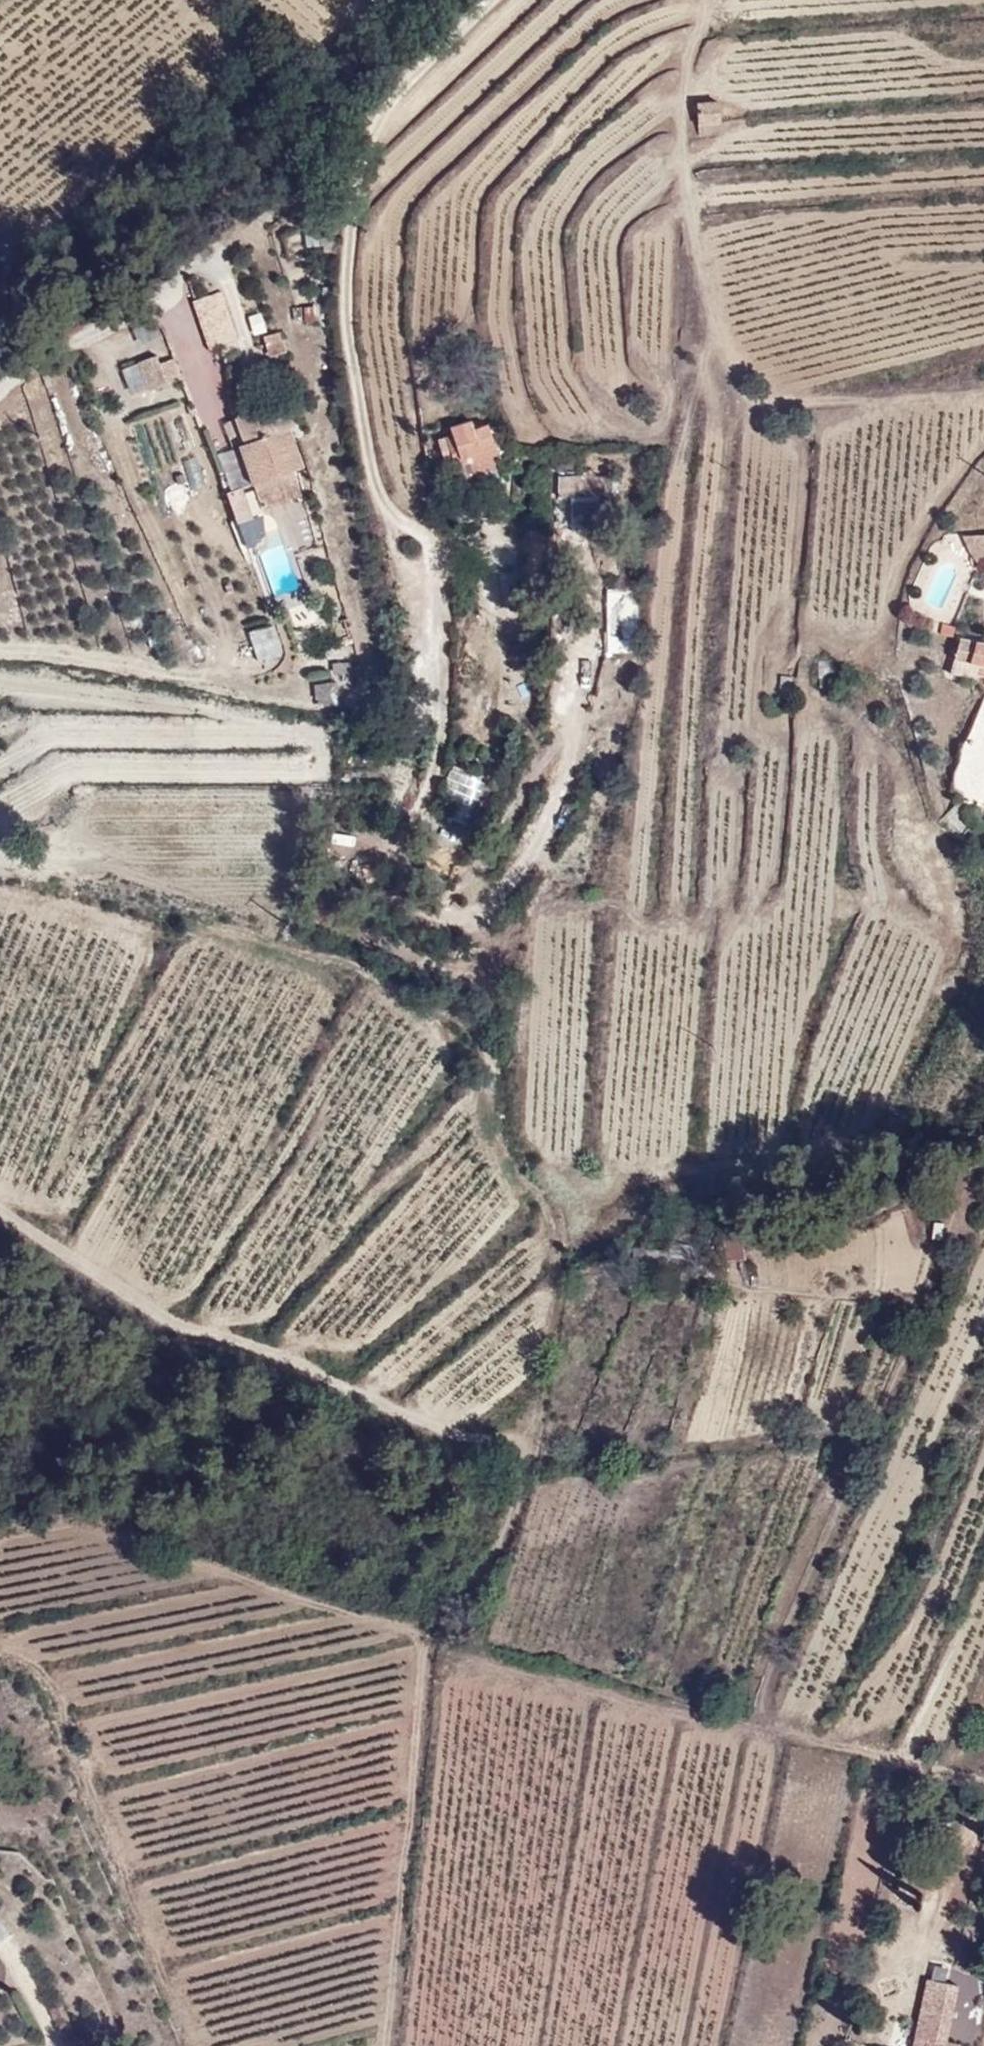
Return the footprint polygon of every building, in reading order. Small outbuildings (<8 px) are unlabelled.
[(720,129),(720,109),(696,108),(696,130),(720,129)] [(223,288),(193,297),(208,349),(238,340),(223,288)] [(142,348),(163,339),(153,316),(132,325),(142,348)] [(279,334),(265,338),(271,356),(285,352),(279,334)] [(123,362),(128,389),(178,381),(174,354),(123,362)] [(284,404),(239,418),(245,442),(240,444),(252,484),(305,468),(284,404)] [(454,435),(436,440),(444,462),(453,459),(496,446),(487,424),(474,427),(471,422),(451,427),(454,435)] [(608,491),(606,473),(558,478),(559,496),(608,491)] [(960,547),(975,575),(983,563),(983,546),(960,547)] [(274,623),(249,629),(257,663),(283,656),(274,623)] [(961,646),(956,668),(983,675),(983,651),(961,646)] [(348,703),(349,661),(333,661),(332,681),(315,681),(315,702),(348,703)] [(456,765),(444,794),(473,806),(485,777),(456,765)] [(953,2039),(938,2038),(943,1983),(911,1981),(907,2029),(918,2029),(917,2045),(953,2045),(953,2039)]
